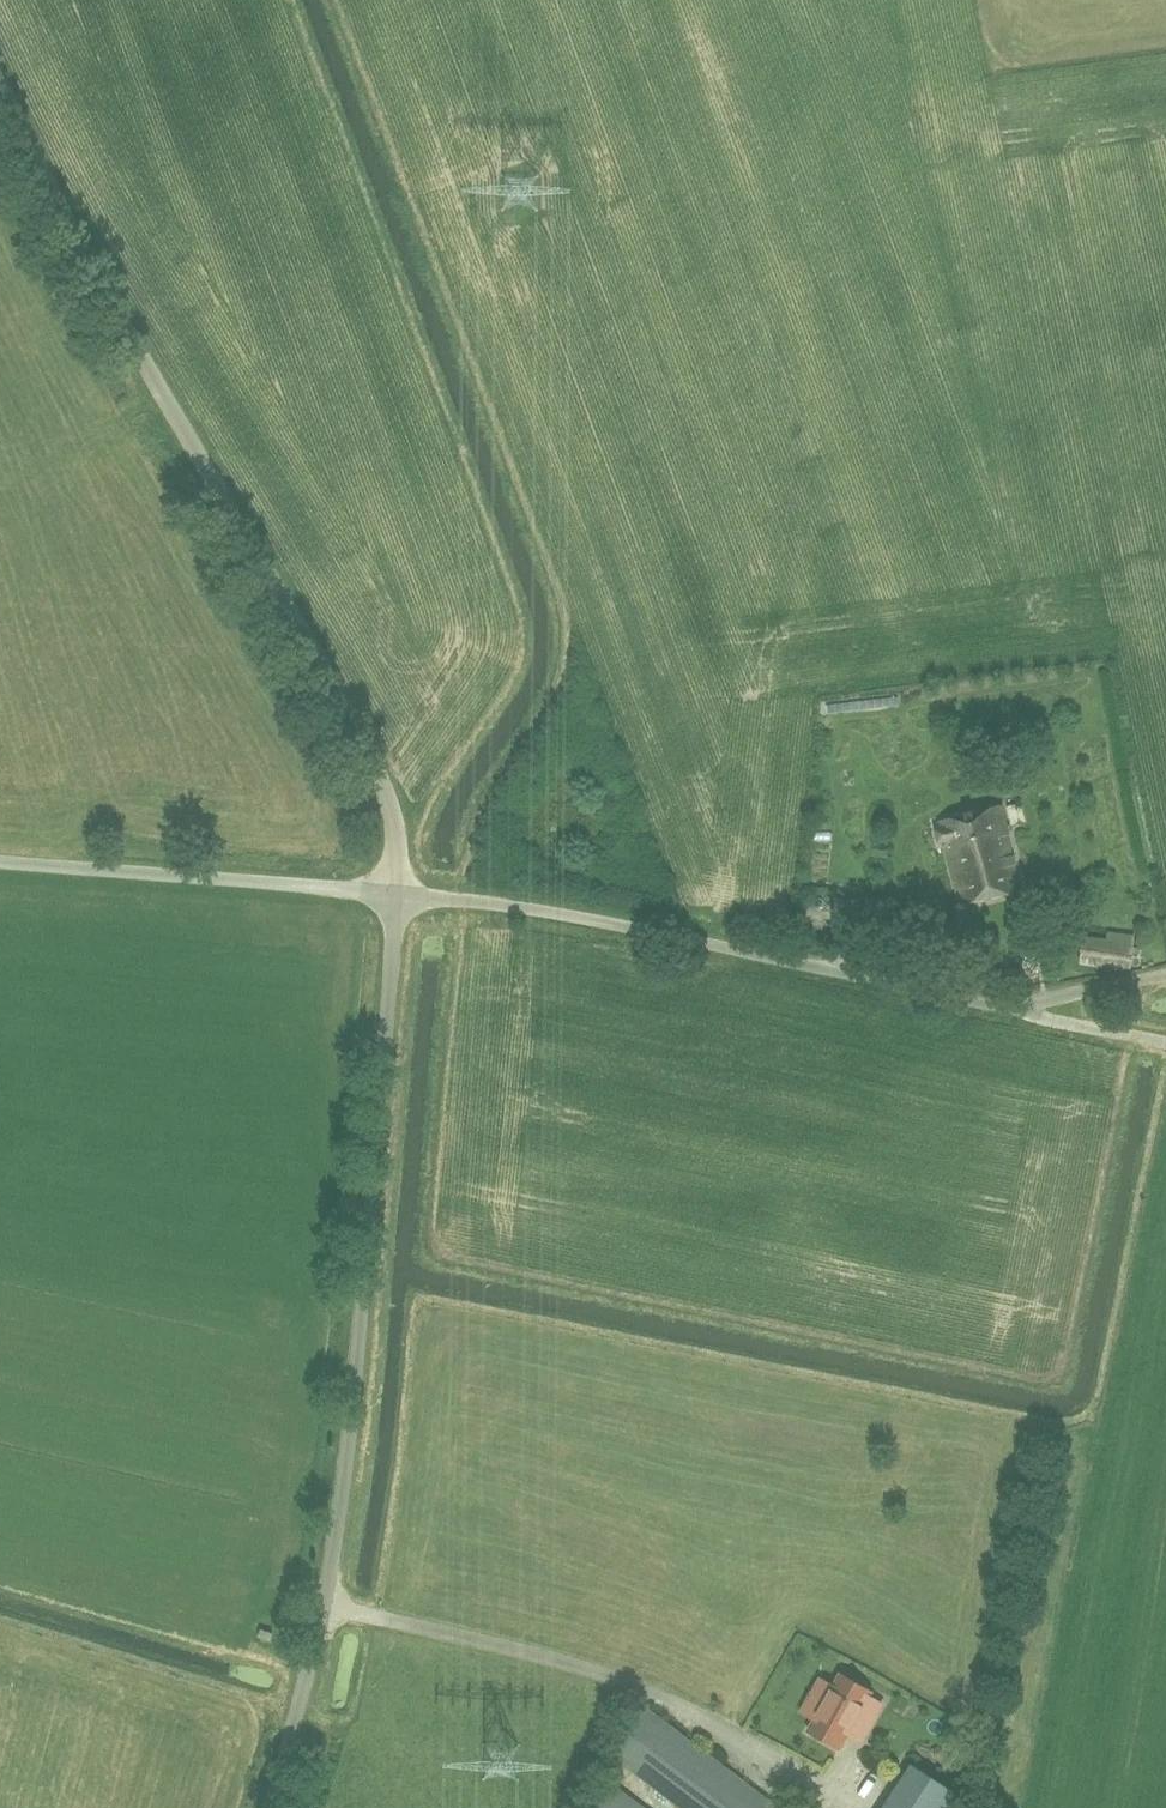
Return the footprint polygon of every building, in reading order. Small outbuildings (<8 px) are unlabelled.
[(1020,888),(1004,833),(1007,832),(999,804),(939,821),(941,825),(936,827),(941,846),(946,845),(963,904),(1020,888)] [(1108,942),(1084,938),(1081,960),(1129,967),(1133,938),(1109,935),(1108,942)] [(272,1632),(260,1628),(258,1635),(270,1639),(272,1632)] [(832,1688),(808,1730),(838,1747),(862,1705),(832,1688)] [(647,1708),(612,1753),(684,1807),(778,1807),(647,1708)] [(963,1798),(911,1764),(882,1807),(957,1807),(963,1798)] [(610,1783),(592,1807),(644,1807),(610,1783)]
